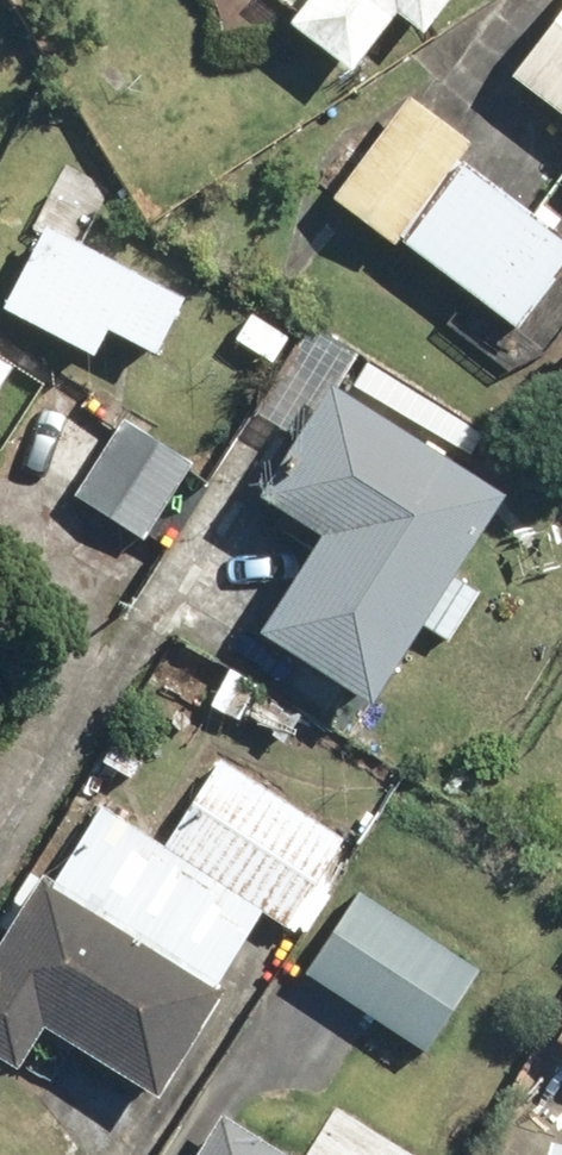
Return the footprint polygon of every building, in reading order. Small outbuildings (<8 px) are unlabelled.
[(457,0),(313,0),(298,19),(362,68),(406,12),(432,32),(457,0)] [(518,75),(561,109),(561,18),(518,75)] [(337,195),(397,243),(404,234),(525,329),(561,281),(561,232),(468,158),(479,143),(417,94),(337,195)] [(195,297),(56,224),(13,306),(105,355),(119,327),(166,352),(195,297)] [(310,319),(251,406),(303,440),(269,492),(333,535),(270,629),(380,702),(391,686),(409,697),(431,664),(415,654),(433,627),(452,640),(487,587),(468,574),(517,500),(345,385),(365,355),(310,319)] [(24,370),(0,354),(0,406),(24,370)] [(57,381),(13,447),(149,537),(200,460),(130,413),(123,424),(57,381)] [(0,955),(0,1049),(31,1068),(58,1025),(173,1096),(235,995),(221,987),(268,910),(308,935),(365,842),(231,759),(177,845),(98,796),(0,955)] [(363,887),(306,971),(428,1055),(486,971),(363,887)] [(204,1154),(294,1154),(231,1114),(204,1154)] [(553,1143),(551,1154),(561,1154),(561,1144),(553,1143)]
